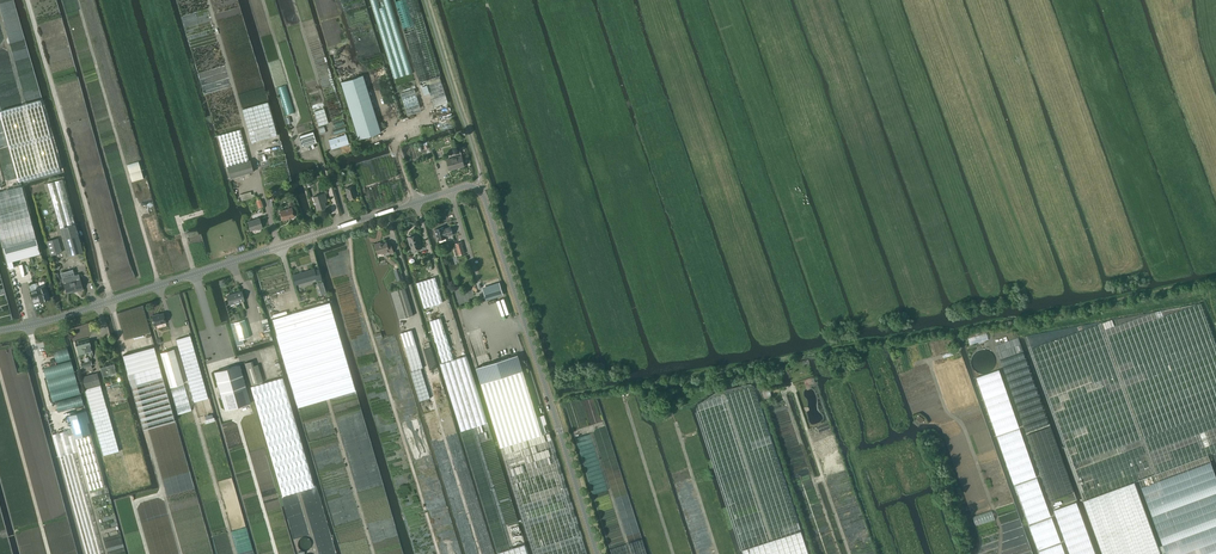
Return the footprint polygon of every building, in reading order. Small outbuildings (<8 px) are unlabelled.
[(363,75),(340,82),(358,139),(381,132),(363,75)] [(426,81),(427,85),(434,107),(448,103),(441,80),(440,76),(426,81)] [(400,93),(407,115),(421,111),(414,89),(400,93)] [(0,111),(0,114),(18,181),(20,186),(21,186),(20,181),(59,170),(40,100),(26,104),(22,105),(0,111)] [(242,109),(248,132),(251,143),(277,136),(267,102),(242,109)] [(324,108),(314,111),(318,126),(328,123),(324,108)] [(9,269),(14,268),(12,260),(26,257),(40,253),(21,186),(20,186),(18,181),(0,114),(0,237),(9,269)] [(217,136),(226,167),(249,160),(240,129),(217,136)] [(299,136),(302,147),(316,143),(313,132),(299,136)] [(328,140),(331,149),(348,144),(345,134),(328,140)] [(447,160),(450,170),(464,166),(461,156),(447,160)] [(250,160),(249,160),(226,167),(229,179),(253,172),(250,160)] [(138,161),(127,165),(132,182),(143,178),(138,161)] [(47,183),(54,208),(68,256),(83,252),(70,208),(62,179),(47,183)] [(345,189),(348,200),(356,198),(352,186),(345,189)] [(240,195),(241,201),(255,197),(254,194),(251,195),(250,192),(240,195)] [(313,197),(316,208),(317,210),(323,208),(325,207),(323,199),(325,198),(324,193),(313,197)] [(280,211),(282,221),(294,217),(291,208),(280,211)] [(247,222),(250,231),(262,227),(259,218),(247,222)] [(453,234),(451,227),(444,229),(443,227),(435,230),(438,240),(446,238),(446,236),(453,234)] [(408,238),(412,251),(421,248),(417,235),(408,238)] [(46,242),(50,256),(61,253),(57,239),(46,242)] [(388,245),(387,242),(381,244),(380,242),(375,244),(378,254),(383,252),(383,254),(389,252),(390,254),(394,253),(391,245),(388,245)] [(461,242),(455,244),(457,248),(455,249),(457,257),(465,254),(461,242)] [(314,269),(292,274),(295,284),(316,278),(317,281),(321,280),(318,269),(314,271),(314,269)] [(416,283),(424,308),(442,302),(434,277),(416,283)] [(63,283),(66,292),(76,290),(76,291),(82,289),(79,279),(63,283)] [(486,299),(503,294),(500,284),(483,289),(486,299)] [(36,288),(40,301),(49,298),(45,285),(36,288)] [(391,291),(400,320),(413,315),(404,287),(391,291)] [(226,296),(229,305),(244,300),(241,291),(226,296)] [(333,317),(329,302),(272,319),(276,333),(298,407),(355,390),(333,317)] [(165,322),(163,313),(155,315),(154,315),(151,316),(154,325),(165,322)] [(429,321),(442,362),(453,359),(441,317),(429,321)] [(244,320),(231,324),(237,345),(243,344),(242,339),(249,337),(244,320)] [(400,333),(404,347),(416,344),(412,330),(400,333)] [(189,335),(176,339),(194,402),(207,398),(189,335)] [(519,346),(519,344),(518,343),(518,342),(517,341),(516,340),(514,339),(512,338),(511,338),(509,338),(508,338),(506,339),(505,340),(504,341),(503,342),(502,344),(502,346),(502,347),(503,349),(503,350),(504,352),(507,353),(508,354),(510,354),(511,354),(513,354),(514,353),(516,352),(517,351),(518,350),(518,348),(519,346)] [(76,345),(78,354),(92,350),(89,341),(76,345)] [(404,347),(412,371),(421,368),(423,368),(416,344),(404,347)] [(141,350),(122,355),(128,374),(132,388),(143,430),(175,421),(159,365),(154,346),(141,350)] [(160,353),(163,364),(170,387),(183,383),(176,360),(173,349),(160,353)] [(992,361),(992,360),(992,358),(992,356),(991,354),(989,352),(987,351),(986,350),(984,349),(981,349),(978,349),(976,350),(974,351),(972,352),(971,354),(970,356),(969,358),(969,360),(969,363),(970,365),(971,367),(972,369),(974,370),(976,371),(978,372),(980,372),(982,372),(984,371),(986,371),(989,369),(990,367),(991,365),(992,363),(992,361)] [(518,354),(476,367),(481,383),(523,370),(518,354)] [(82,367),(83,371),(92,369),(91,365),(92,365),(91,361),(81,364),(82,367)] [(100,367),(103,376),(116,372),(114,363),(100,367)] [(239,365),(238,365),(214,372),(225,410),(250,403),(239,365)] [(246,368),(251,385),(262,381),(257,365),(253,366),(246,368)] [(421,368),(412,371),(410,372),(419,401),(429,398),(421,368)] [(523,370),(481,383),(500,447),(542,434),(546,433),(544,425),(547,424),(544,415),(537,417),(523,370)] [(82,377),(85,388),(100,384),(97,373),(82,377)] [(282,377),(250,386),(258,412),(282,495),(314,486),(282,377)] [(85,388),(91,411),(103,456),(119,451),(106,407),(100,384),(85,388)] [(769,390),(762,392),(765,400),(771,398),(769,390)] [(68,416),(75,439),(85,474),(89,490),(104,486),(100,470),(90,434),(84,411),(68,416)] [(59,456),(67,487),(85,553),(102,553),(82,483),(74,452),(59,456)] [(1139,480),(1162,545),(1157,546),(1138,491),(1134,482),(1134,481),(1083,500),(1102,553),(1160,553),(1165,552),(1165,553),(1166,553),(1215,553),(1215,478),(1208,455),(1139,480)] [(744,553),(808,553),(801,531),(742,550),(744,553)] [(642,539),(629,543),(632,553),(647,553),(642,539)] [(498,553),(528,553),(525,544),(497,552),(498,553)]
